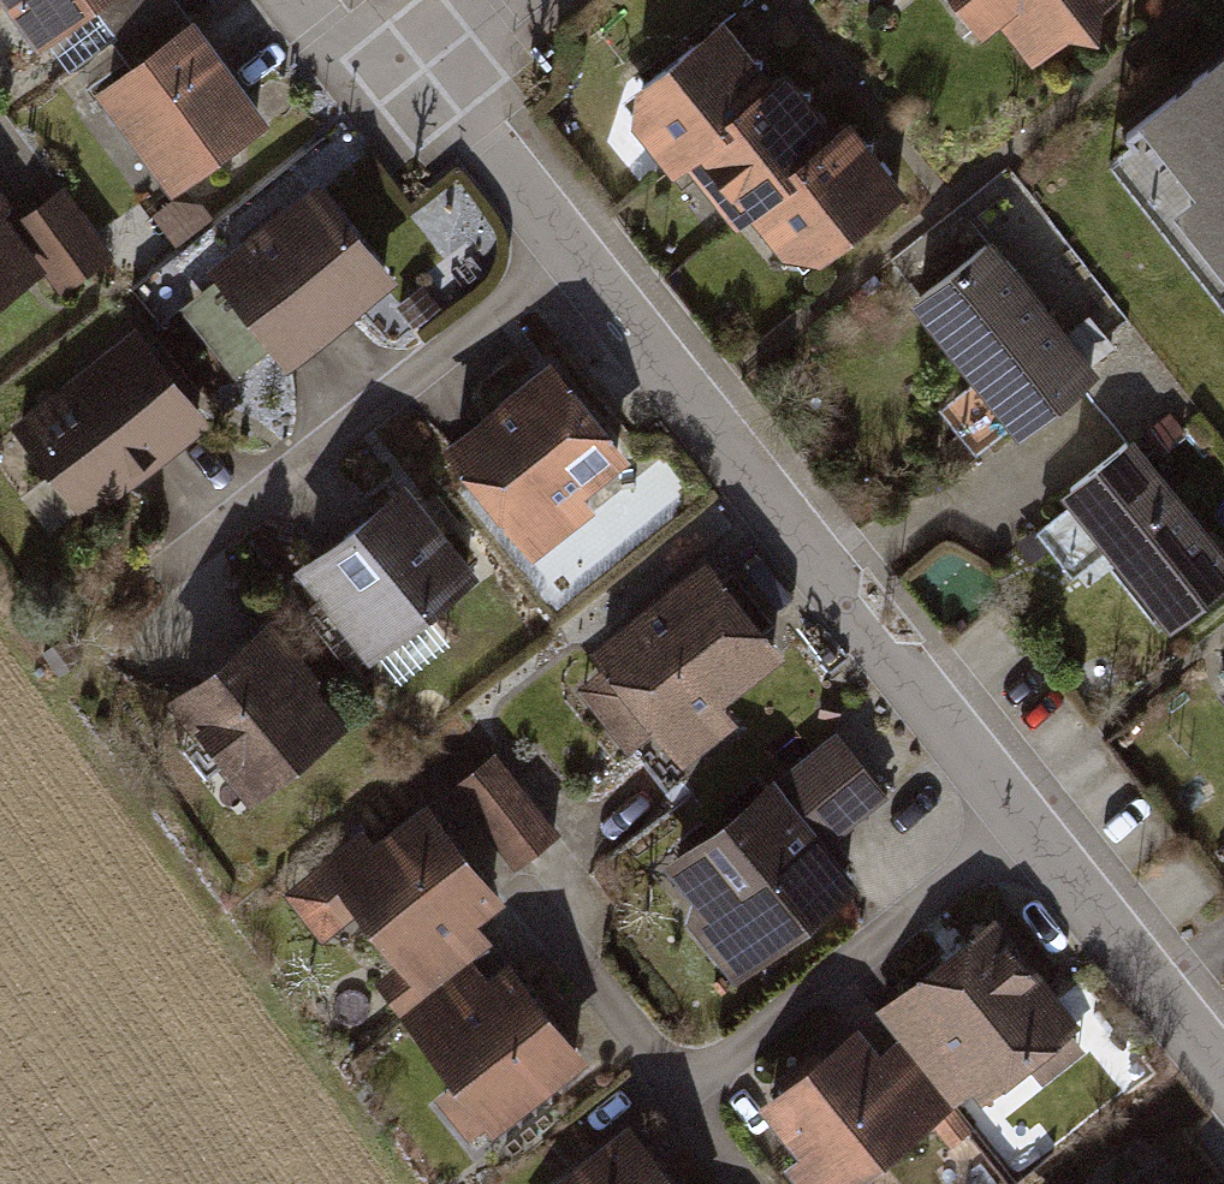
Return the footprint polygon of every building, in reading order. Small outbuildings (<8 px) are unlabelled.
[(44,56),(122,0),(4,0),(44,56)] [(979,33),(992,23),(1028,69),(1119,0),(954,0),(979,33)] [(742,44),(723,20),(612,106),(669,178),(690,162),(745,233),(758,223),(806,284),(916,198),(890,164),(853,118),(836,132),(809,98),(785,67),(769,79),(742,44)] [(196,24),(85,96),(158,207),(269,135),(196,24)] [(1134,121),(1223,235),(1223,51),(1134,121)] [(329,190),(214,271),(284,369),(399,288),(329,190)] [(115,263),(63,191),(14,227),(66,298),(115,263)] [(49,276),(14,227),(0,207),(0,309),(49,276)] [(995,243),(917,303),(1021,437),(1099,377),(995,243)] [(208,437),(139,335),(8,424),(78,526),(208,437)] [(553,371),(444,458),(538,573),(603,521),(590,505),(633,470),(553,371)] [(1133,443),(1059,500),(1164,635),(1223,589),(1223,561),(1133,443)] [(406,486),(292,575),(367,671),(481,582),(406,486)] [(781,663),(708,563),(600,641),(619,667),(580,695),(627,760),(655,739),(679,772),(740,728),(723,705),(781,663)] [(273,623),(165,700),(243,808),(351,730),(273,623)] [(840,730),(652,872),(737,985),(859,893),(830,855),(897,804),(840,730)] [(500,759),(456,794),(520,875),(564,840),(500,759)] [(381,994),(397,1016),(494,948),(483,932),(509,913),(435,808),(377,848),(365,830),(275,892),(314,948),(357,918),(401,980),(381,994)] [(753,1112),(806,1183),(897,1183),(885,1168),(1022,1068),(1036,1087),(1091,1047),(999,922),(935,968),(885,1005),(911,1041),(882,1061),(861,1033),(818,1064),(753,1112)] [(512,956),(402,1030),(481,1148),(592,1073),(512,956)] [(622,1126),(552,1183),(670,1183),(622,1126)]
